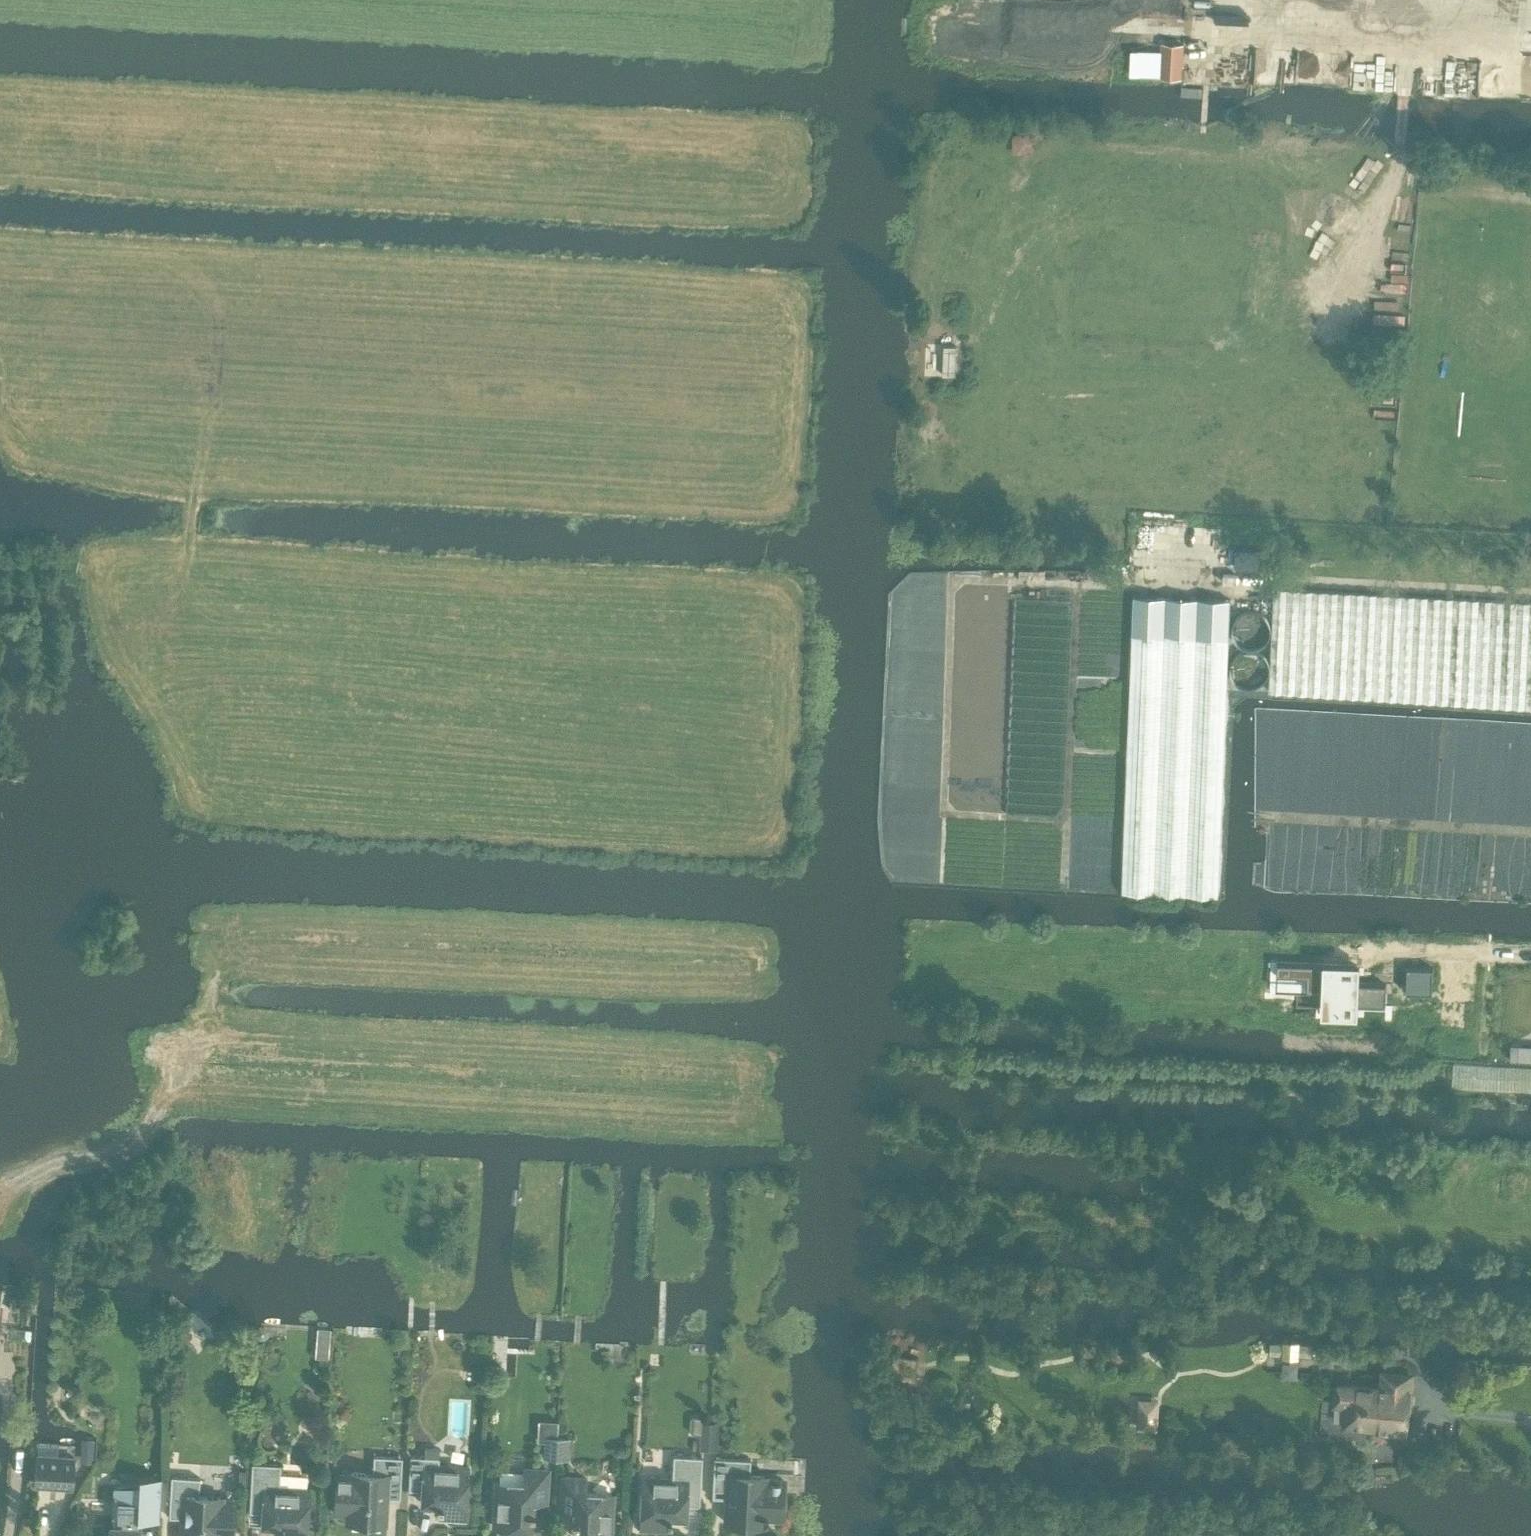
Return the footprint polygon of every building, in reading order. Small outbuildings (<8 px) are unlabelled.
[(1159,76),(1175,76),(1182,77),(1184,42),(1162,40),(1161,40),(1161,48),(1160,57),(1159,76)] [(943,354),(942,370),(950,370),(951,355),(943,354)] [(1269,690),(1454,702),(1523,707),(1530,707),(1530,602),(1275,588),(1269,690)] [(1219,877),(1230,598),(1134,594),(1122,890),(1218,894),(1219,877)] [(1278,962),(1278,974),(1307,975),(1307,989),(1323,990),(1322,1013),(1359,1014),(1360,1004),(1387,1005),(1387,983),(1360,982),(1360,962),(1324,961),(1323,963),(1278,962)] [(1408,966),(1407,992),(1433,993),(1433,967),(1408,966)] [(1518,1059),(1530,1060),(1530,1044),(1519,1043),(1518,1059)] [(175,1332),(185,1342),(192,1335),(181,1325),(175,1332)] [(258,1330),(258,1334),(261,1338),(265,1338),(268,1335),(269,1331),(266,1328),(261,1327),(258,1330)] [(315,1356),(329,1357),(329,1348),(316,1347),(315,1356)] [(915,1378),(916,1356),(895,1355),(893,1376),(915,1378)] [(1347,1424),(1406,1430),(1410,1374),(1385,1372),(1383,1388),(1338,1384),(1336,1401),(1348,1403),(1347,1424)] [(1138,1398),(1137,1429),(1158,1430),(1160,1399),(1138,1398)] [(699,1448),(699,1449),(718,1450),(719,1422),(710,1421),(710,1416),(693,1415),(690,1417),(689,1430),(692,1433),(700,1434),(699,1448)] [(538,1418),(537,1440),(543,1441),(542,1457),(556,1457),(557,1436),(558,1419),(538,1418)] [(557,1436),(556,1457),(569,1458),(570,1436),(557,1436)] [(83,1438),(81,1457),(93,1458),(94,1438),(83,1438)] [(436,1506),(437,1506),(440,1506),(440,1515),(465,1516),(465,1507),(468,1466),(438,1465),(439,1456),(439,1450),(439,1446),(425,1446),(425,1455),(410,1455),(408,1489),(422,1489),(422,1502),(436,1503),(436,1506)] [(34,1483),(73,1486),(75,1457),(36,1454),(34,1483)] [(337,1474),(336,1497),(335,1514),(348,1515),(348,1519),(384,1521),(386,1487),(400,1488),(402,1456),(374,1454),(373,1473),(350,1472),(350,1475),(337,1474)] [(640,1526),(665,1527),(666,1518),(670,1519),(670,1516),(685,1517),(685,1504),(699,1505),(702,1455),(673,1454),(672,1478),(643,1476),(640,1526)] [(714,1456),(712,1496),(727,1497),(726,1521),(762,1523),(762,1517),(767,1517),(767,1515),(782,1516),(784,1480),(765,1479),(765,1475),(750,1474),(750,1458),(714,1456)] [(249,1511),(263,1511),(262,1524),(277,1525),(277,1528),(281,1528),(281,1535),(306,1535),(308,1501),(308,1488),(279,1487),(281,1463),(252,1461),(250,1497),(249,1511)] [(497,1481),(495,1511),(494,1525),(499,1526),(502,1530),(506,1532),(510,1532),(514,1530),(517,1527),(531,1527),(532,1500),(546,1500),(548,1469),(524,1468),(523,1483),(497,1481)] [(113,1523),(111,1523),(111,1535),(139,1535),(140,1525),(138,1525),(138,1518),(159,1519),(161,1476),(139,1474),(139,1481),(113,1485),(112,1516),(113,1516),(113,1523)] [(169,1506),(184,1507),(182,1535),(218,1535),(219,1522),(232,1523),(234,1500),(221,1499),(221,1496),(199,1495),(200,1476),(171,1475),(169,1506)] [(611,1517),(612,1494),(585,1492),(586,1477),(562,1476),(561,1507),(575,1508),(573,1535),(581,1535),(610,1535),(611,1517)]
